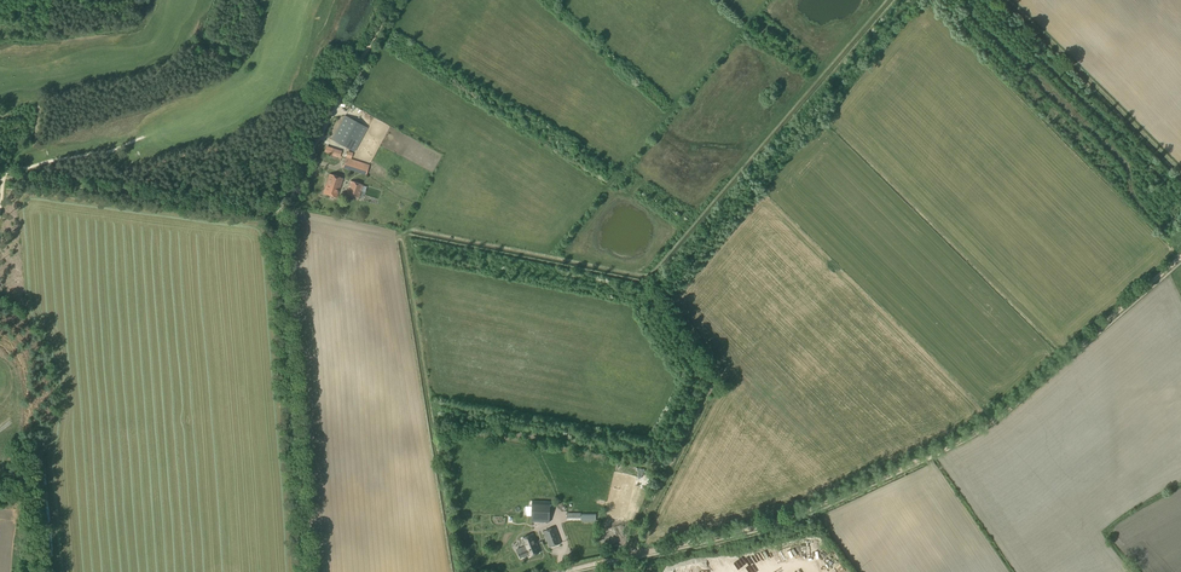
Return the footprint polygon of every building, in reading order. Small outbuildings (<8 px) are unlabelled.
[(354,152),(367,128),(345,116),(332,140),(354,152)] [(366,175),(369,165),(346,158),(343,167),(366,175)] [(337,198),(343,179),(329,174),(323,194),(337,198)] [(359,198),(363,185),(350,181),(346,194),(359,198)] [(366,195),(379,199),(382,190),(369,186),(366,195)] [(547,522),(548,505),(532,504),(531,521),(547,522)] [(549,548),(561,544),(555,528),(543,532),(549,548)] [(525,551),(520,553),(522,558),(528,555),(529,557),(538,554),(536,549),(537,548),(532,536),(521,540),(525,551)]
